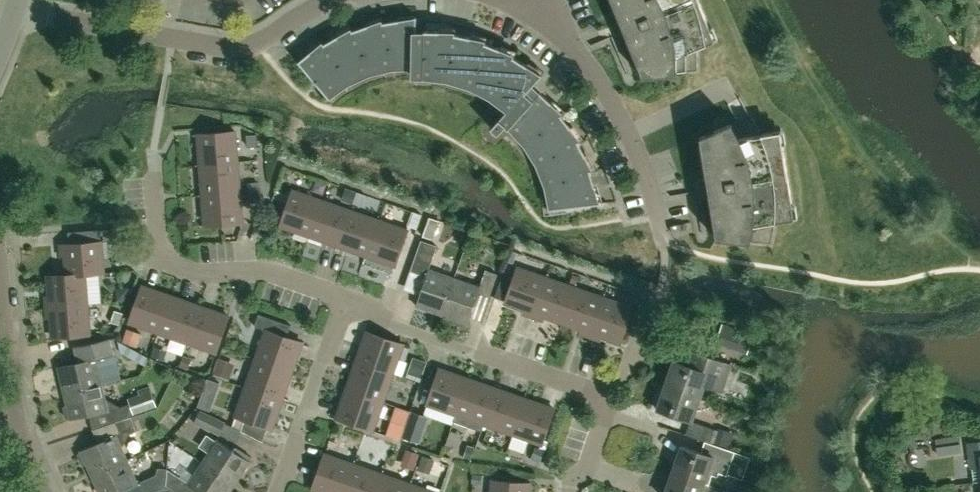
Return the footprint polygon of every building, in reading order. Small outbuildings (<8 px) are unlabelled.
[(618,21),(613,24),(620,42),(626,39),(639,72),(640,71),(643,78),(698,71),(697,48),(715,41),(698,0),(610,0),(618,21)] [(416,31),(416,17),(414,17),(398,20),(382,23),(367,25),(352,31),(337,37),(323,44),(310,52),(298,62),(325,95),(332,89),(336,86),(353,76),(357,75),(375,68),(379,67),(399,64),(403,63),(413,63),(413,64),(415,64),(416,31)] [(423,73),(424,31),(416,31),(415,64),(415,74),(423,73)] [(570,128),(561,116),(551,103),(532,86),(542,75),(541,73),(527,65),(513,57),(500,49),(485,43),(470,37),(455,34),(439,31),(424,31),(423,73),(432,74),(437,74),(456,78),(460,79),(478,86),(482,88),(499,98),(503,101),(489,117),(496,122),(491,129),(498,135),(505,126),(508,129),(512,125),(521,134),(533,149),(535,153),(544,171),(546,174),(552,193),(553,197),(554,207),(553,207),(554,209),(600,204),(599,202),(594,187),(589,171),(585,156),(577,142),(570,128)] [(761,134),(750,114),(700,137),(701,144),(699,144),(705,178),(699,179),(702,199),(708,198),(713,232),(715,232),(716,239),(771,244),(775,222),(794,219),(780,131),(761,134)] [(201,165),(236,162),(234,132),(198,135),(201,165)] [(203,196),(239,192),(236,162),(201,165),(203,196)] [(309,236),(321,201),(292,191),(280,226),(309,236)] [(239,192),(203,196),(206,226),(242,223),(239,192)] [(337,246),(350,211),(321,201),(309,236),(337,246)] [(366,256),(378,221),(350,211),(337,246),(366,256)] [(432,239),(439,221),(429,217),(422,236),(432,239)] [(378,221),(366,256),(395,266),(407,231),(378,221)] [(91,243),(101,242),(100,230),(90,231),(91,243)] [(440,316),(453,279),(428,270),(437,246),(421,240),(410,271),(426,276),(415,307),(440,316)] [(84,273),(85,274),(104,272),(101,242),(91,243),(59,245),(60,256),(65,256),(66,274),(84,273)] [(532,317),(546,278),(517,268),(515,274),(504,270),(494,297),(505,301),(504,303),(522,310),(521,313),(532,317)] [(453,279),(440,316),(466,324),(477,294),(489,298),(497,275),(485,271),(479,288),(453,279)] [(87,304),(85,274),(84,273),(66,274),(48,276),(50,296),(45,296),(46,307),(87,304)] [(562,323),(574,288),(546,278),(532,317),(543,321),(544,317),(562,323)] [(158,332),(170,297),(141,286),(129,322),(158,332)] [(589,337),(602,298),(574,288),(562,323),(579,329),(578,333),(589,337)] [(186,342),(199,306),(170,297),(158,332),(186,342)] [(602,298),(589,337),(599,341),(601,337),(619,344),(632,309),(602,298)] [(87,304),(46,307),(47,319),(52,319),(54,338),(89,335),(87,304)] [(199,306),(186,342),(216,352),(228,316),(199,306)] [(256,359),(291,371),(301,342),(286,337),(291,325),(259,313),(254,326),(266,330),(256,359)] [(738,331),(722,325),(717,341),(732,346),(738,331)] [(127,340),(142,345),(146,330),(131,326),(127,340)] [(357,361),(392,374),(403,344),(367,332),(357,361)] [(103,385),(97,358),(115,354),(111,338),(75,346),(78,362),(58,366),(64,393),(103,385)] [(129,357),(134,348),(118,340),(120,352),(129,357)] [(721,392),(730,365),(685,350),(680,364),(673,362),(664,386),(700,398),(704,386),(721,392)] [(246,387),(281,400),(291,371),(256,359),(246,387)] [(382,402),(392,374),(357,361),(347,390),(382,402)] [(456,414),(468,379),(439,369),(427,404),(456,414)] [(205,387),(217,392),(220,383),(208,378),(205,387)] [(484,424),(496,390),(468,379),(456,414),(454,421),(481,430),(484,424)] [(106,399),(103,385),(64,393),(67,404),(63,406),(66,417),(70,418),(70,420),(109,411),(106,399)] [(156,407),(149,386),(137,390),(139,394),(127,398),(133,415),(156,407)] [(691,423),(692,422),(700,398),(664,386),(656,411),(681,420),(689,422),(691,423)] [(271,429),(281,400),(246,387),(236,417),(271,429)] [(372,431),(382,402),(347,390),(336,419),(372,431)] [(513,434),(525,400),(496,390),(484,424),(513,434)] [(525,400),(513,434),(542,444),(554,410),(525,400)] [(200,409),(194,423),(219,435),(220,435),(225,423),(226,422),(200,409)] [(408,423),(424,428),(428,416),(411,411),(408,423)] [(117,435),(121,433),(127,430),(129,434),(136,431),(130,417),(93,430),(98,442),(81,450),(81,451),(78,454),(82,464),(87,464),(92,475),(127,460),(117,435)] [(685,435),(704,441),(709,443),(715,445),(728,450),(734,432),(718,427),(717,431),(692,422),(691,423),(689,422),(685,435)] [(419,443),(424,428),(408,423),(403,438),(419,443)] [(202,463),(235,484),(250,461),(252,458),(236,447),(235,448),(233,447),(232,449),(217,440),(217,441),(209,436),(201,447),(209,452),(202,463)] [(715,445),(709,443),(704,441),(700,453),(681,446),(672,473),(704,483),(709,484),(712,474),(717,476),(718,474),(726,477),(734,452),(728,450),(715,445)] [(968,444),(973,483),(979,482),(979,442),(968,444)] [(960,445),(937,448),(938,455),(961,452),(960,445)] [(354,465),(325,454),(312,489),(322,491),(344,491),(354,465)] [(92,475),(99,491),(120,491),(138,484),(127,460),(92,475)] [(235,484),(202,463),(189,484),(167,469),(166,484),(166,486),(175,491),(230,491),(235,484)] [(382,475),(354,465),(344,491),(376,491),(382,475)] [(162,486),(156,473),(141,480),(146,491),(147,491),(162,486)] [(704,483),(672,473),(665,491),(701,491),(704,483)] [(410,485),(382,475),(376,491),(408,491),(410,485)] [(491,491),(528,491),(529,484),(492,481),(491,491)] [(152,491),(175,491),(166,486),(166,484),(152,491)]
